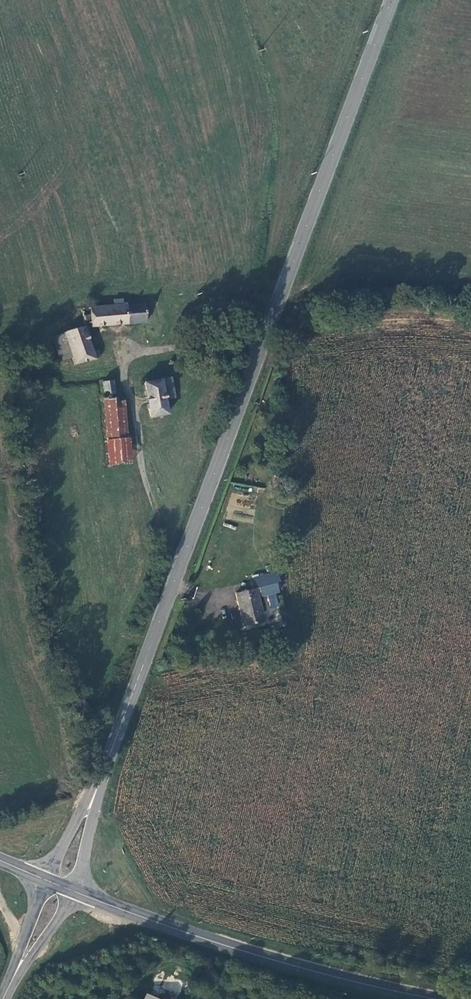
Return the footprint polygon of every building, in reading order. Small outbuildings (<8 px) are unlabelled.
[(124,304),(123,298),(113,299),(113,305),(83,307),(84,323),(92,323),(92,326),(145,322),(145,305),(127,305),(127,304),(124,304)] [(84,326),(52,337),(61,361),(73,358),(75,364),(96,358),(84,326)] [(171,378),(143,382),(149,416),(166,414),(165,399),(174,397),(171,378)] [(112,381),(103,381),(105,394),(114,393),(112,381)] [(123,398),(104,399),(108,465),(131,464),(129,438),(127,438),(123,398)] [(270,576),(257,578),(262,596),(275,594),(270,576)] [(254,589),(235,594),(243,627),(263,622),(254,589)]
